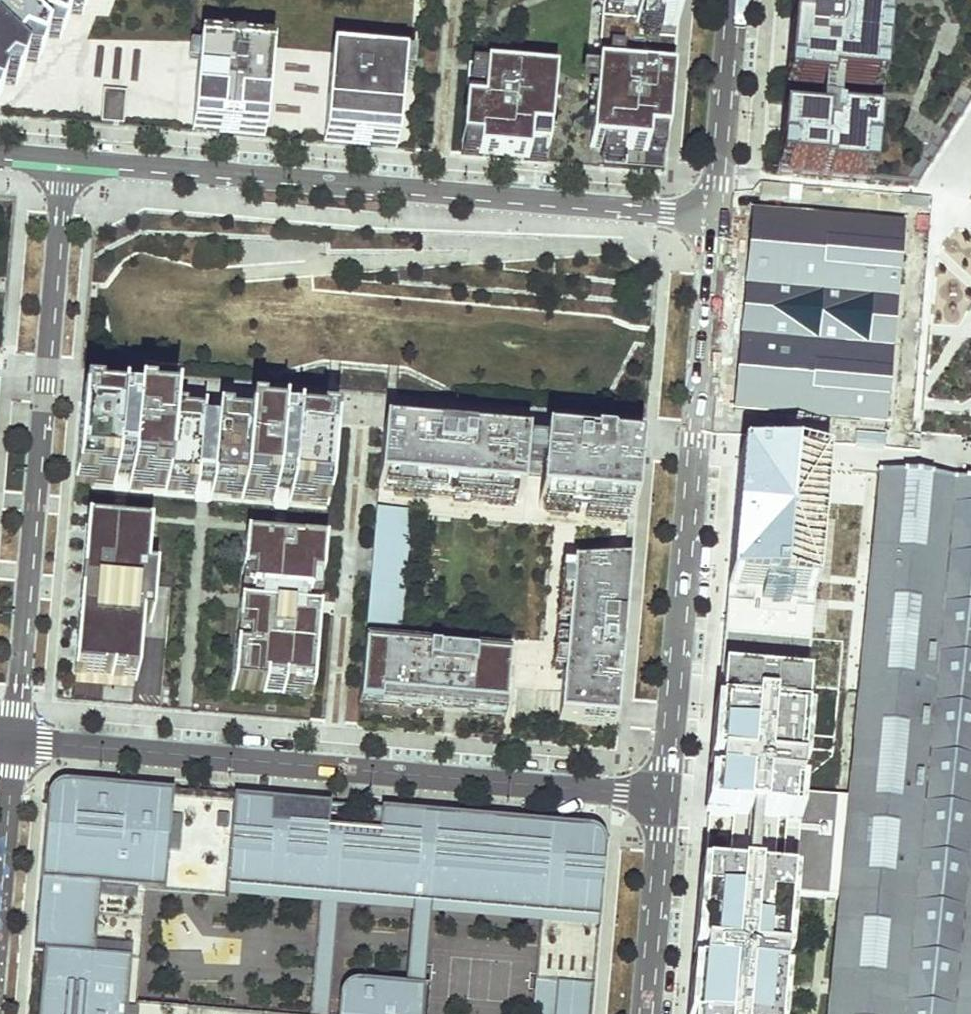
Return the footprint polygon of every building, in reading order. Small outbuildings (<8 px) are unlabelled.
[(45,9),(35,0),(3,0),(0,3),(0,29),(7,36),(10,40),(10,44),(9,48),(7,49),(0,57),(0,83),(8,75),(18,79),(23,67),(14,57),(23,47),(42,54),(46,42),(35,31),(45,20),(65,27),(69,14),(66,12),(76,1),(86,4),(87,0),(54,0),(45,9)] [(45,9),(54,0),(35,0),(45,9)] [(599,63),(672,69),(678,0),(604,0),(599,63)] [(764,173),(876,182),(890,0),(779,0),(764,173)] [(876,182),(918,186),(970,104),(970,0),(890,0),(876,182)] [(0,29),(0,57),(7,49),(9,48),(10,44),(10,40),(7,36),(0,29)] [(261,139),(268,53),(196,47),(189,133),(261,139)] [(401,64),(328,58),(321,144),(393,151),(401,64)] [(460,154),(546,161),(554,69),(467,62),(460,154)] [(672,69),(599,63),(590,165),(663,171),(672,69)] [(97,123),(121,124),(123,91),(100,89),(97,123)] [(903,226),(752,212),(734,414),(885,427),(903,226)] [(128,478),(196,484),(197,482),(201,427),(203,415),(134,409),(134,417),(120,415),(121,408),(80,404),(74,473),(115,477),(115,475),(129,476),(128,478)] [(288,492),(328,495),(334,426),(294,423),(294,431),(280,429),(281,422),(216,416),(215,428),(210,483),(210,485),(275,491),(275,489),(288,490),(288,492)] [(201,427),(197,482),(210,483),(215,428),(201,427)] [(525,443),(382,430),(377,487),(383,488),(383,485),(394,486),(432,489),(453,491),(473,493),(486,494),(505,495),(504,498),(514,499),(520,500),(523,472),(525,448),(525,443)] [(638,452),(543,444),(542,449),(525,448),(523,472),(540,474),(537,507),(549,508),(567,509),(585,511),(626,514),(627,514),(633,515),(638,452)] [(790,466),(739,461),(729,565),(719,680),(839,691),(844,635),(810,632),(822,503),(787,500),(790,466)] [(824,469),(790,466),(787,500),(822,503),(824,469)] [(965,479),(876,471),(874,493),(872,520),(846,797),(837,897),(827,1004),(826,1013),(970,1013),(970,480),(965,479)] [(114,487),(115,477),(74,473),(73,483),(114,487)] [(196,494),(196,484),(128,478),(128,488),(196,494)] [(274,501),(275,491),(210,485),(209,495),(274,501)] [(432,489),(394,486),(393,499),(431,502),(432,489)] [(473,493),(453,491),(451,504),(472,506),(473,493)] [(328,505),(328,495),(288,492),(287,502),(328,505)] [(505,495),(486,494),(485,507),(513,509),(514,499),(504,498),(505,495)] [(566,519),(567,509),(549,508),(548,518),(566,519)] [(375,511),(372,549),(400,551),(404,514),(375,511)] [(626,514),(585,511),(584,521),(625,524),(626,514)] [(633,515),(627,514),(622,565),(628,565),(633,515)] [(149,531),(86,525),(81,580),(88,581),(87,602),(79,601),(73,675),(137,681),(141,623),(150,624),(155,575),(146,574),(149,531)] [(246,539),(322,545),(323,536),(247,529),(246,539)] [(252,593),(306,598),(309,598),(311,578),(321,579),(324,545),(322,545),(246,539),(244,539),(241,573),(251,574),(250,593),(252,593)] [(400,551),(372,549),(369,575),(398,577),(400,551)] [(615,726),(628,565),(622,565),(570,568),(570,574),(573,574),(572,581),(569,622),(567,643),(564,674),(561,673),(557,721),(615,726)] [(239,592),(250,593),(251,574),(241,573),(239,592)] [(398,577),(369,575),(365,626),(394,629),(398,577)] [(311,578),(309,598),(320,599),(321,579),(311,578)] [(88,581),(81,580),(79,601),(87,602),(88,581)] [(569,622),(572,581),(559,580),(556,621),(569,622)] [(251,608),(305,612),(306,598),(252,593),(251,608)] [(266,681),(312,685),(318,614),(305,612),(251,608),(238,607),(235,639),(246,640),(246,650),(235,649),(231,688),(265,691),(266,681)] [(235,639),(235,649),(246,650),(246,640),(235,639)] [(389,642),(364,639),(359,695),(503,708),(508,652),(474,649),(473,657),(388,650),(389,642)] [(474,649),(389,642),(388,650),(473,657),(474,649)] [(564,674),(567,643),(555,642),(552,672),(561,673),(564,674)] [(719,680),(711,774),(705,842),(698,932),(691,1013),(778,1013),(789,891),(837,897),(846,797),(797,792),(798,777),(808,778),(833,755),(839,691),(719,680)] [(311,695),(312,685),(266,681),(265,691),(311,695)] [(503,708),(359,695),(358,704),(503,717),(503,708)] [(568,1013),(590,1013),(604,849),(604,847),(604,840),(600,834),(594,829),(587,827),(577,827),(574,862),(528,858),(531,823),(365,808),(363,832),(328,829),(330,805),(67,783),(59,784),(53,787),(48,793),(46,800),(39,882),(49,883),(43,951),(39,997),(64,999),(63,1013),(124,1013),(136,880),(228,888),(320,895),(337,897),(412,903),(430,905),(541,914),(576,917),(568,1013)] [(574,862),(577,827),(531,823),(528,858),(574,862)] [(135,1004),(145,891),(227,898),(228,888),(136,880),(124,1013),(257,1013),(135,1004)] [(33,950),(43,951),(49,883),(39,882),(33,950)] [(337,897),(320,895),(310,1013),(327,1013),(337,897)] [(405,986),(423,987),(430,905),(412,903),(405,986)] [(541,914),(532,1013),(568,1013),(576,917),(541,914)] [(423,987),(405,986),(361,982),(356,982),(352,983),(350,984),(347,986),(344,988),(342,991),(340,994),(338,998),(337,1013),(421,1013),(423,987)] [(37,1013),(63,1013),(64,999),(39,997),(37,1013)]
